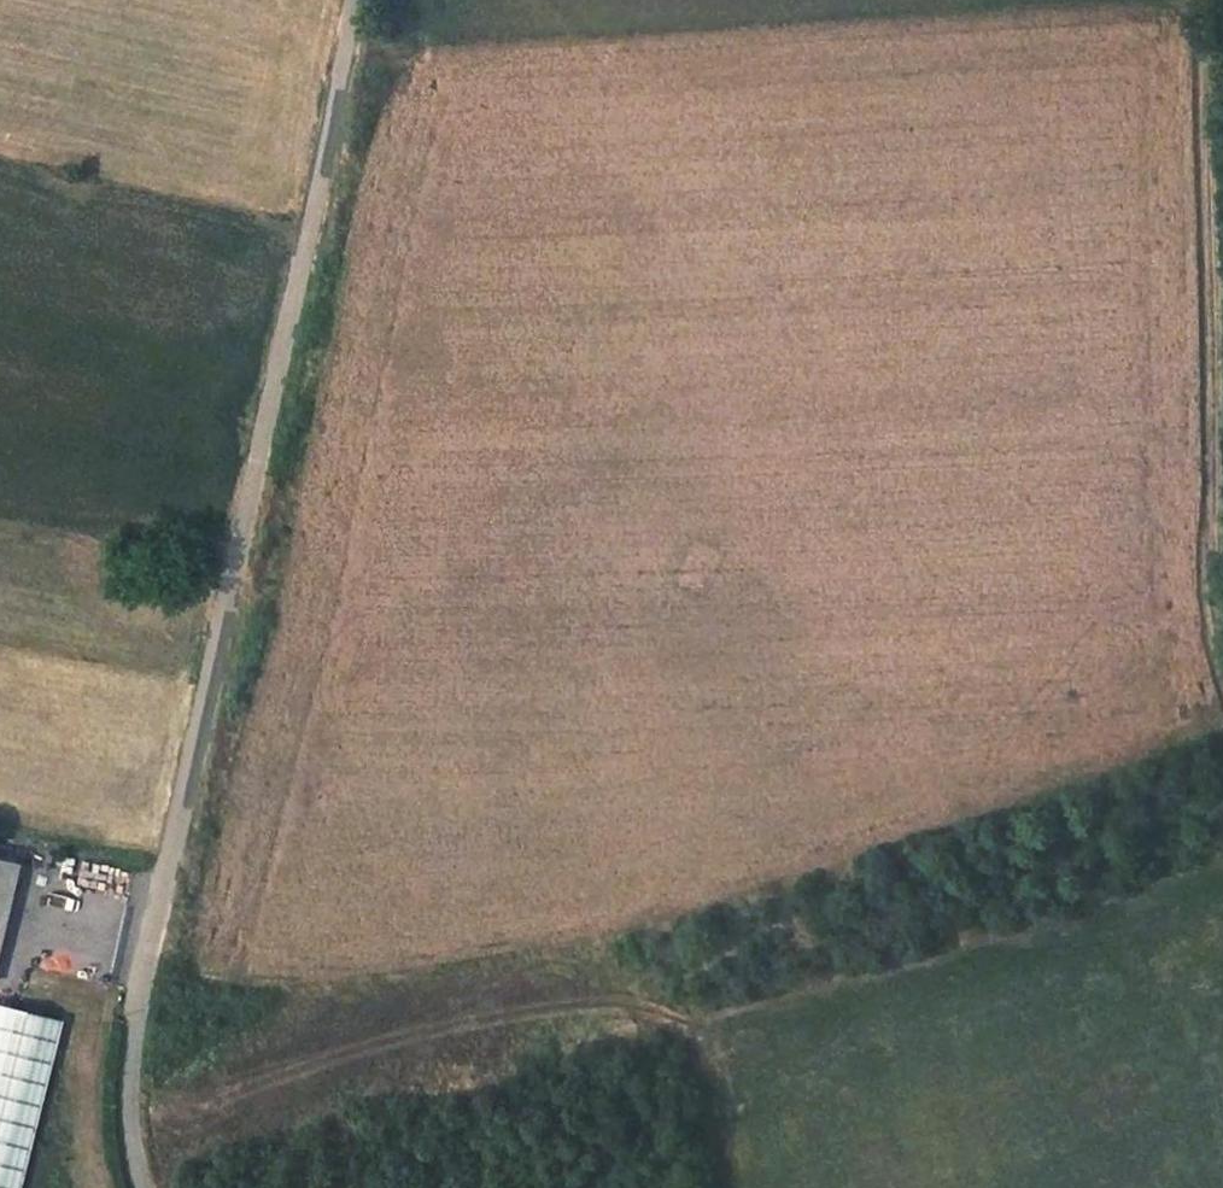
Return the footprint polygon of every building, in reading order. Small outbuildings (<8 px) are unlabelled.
[(205,544),(201,560),(218,564),(221,548),(205,544)] [(0,863),(0,926),(12,928),(26,869),(0,863)] [(12,928),(0,926),(0,984),(12,928)] [(72,1023),(0,1007),(0,1187),(35,1187),(72,1023)]
